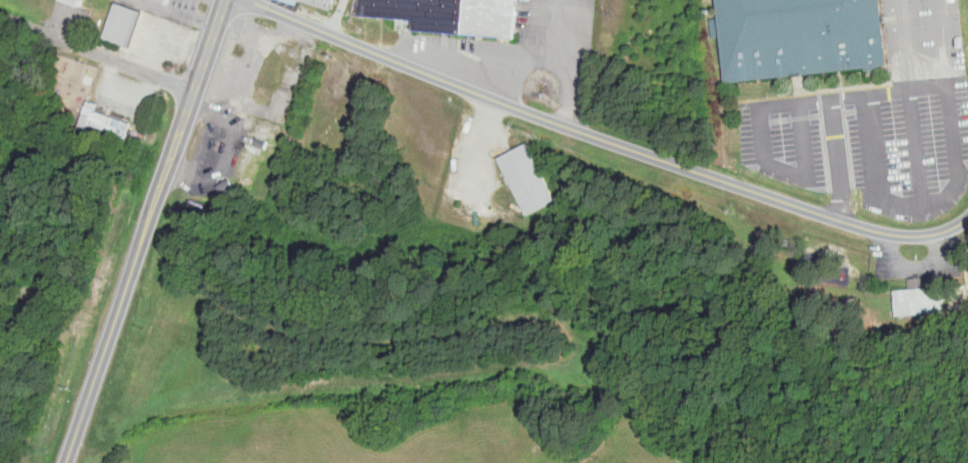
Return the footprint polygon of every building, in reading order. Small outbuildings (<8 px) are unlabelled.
[(332,8),(334,0),(299,0),(332,8)] [(357,16),(361,0),(523,0),(520,38),(416,33),(418,23),(357,16)] [(733,74),(725,0),(889,0),(895,55),(733,74)] [(106,37),(118,2),(145,12),(133,47),(106,37)] [(82,118),(93,89),(103,93),(100,99),(135,113),(130,126),(94,112),(91,121),(82,118)] [(126,137),(130,121),(96,112),(98,104),(86,101),(80,125),(126,137)] [(502,149),(531,134),(561,192),(532,207),(502,149)] [(891,287),(907,286),(906,276),(926,275),(926,285),(939,284),(941,310),(893,313),(891,287)]
